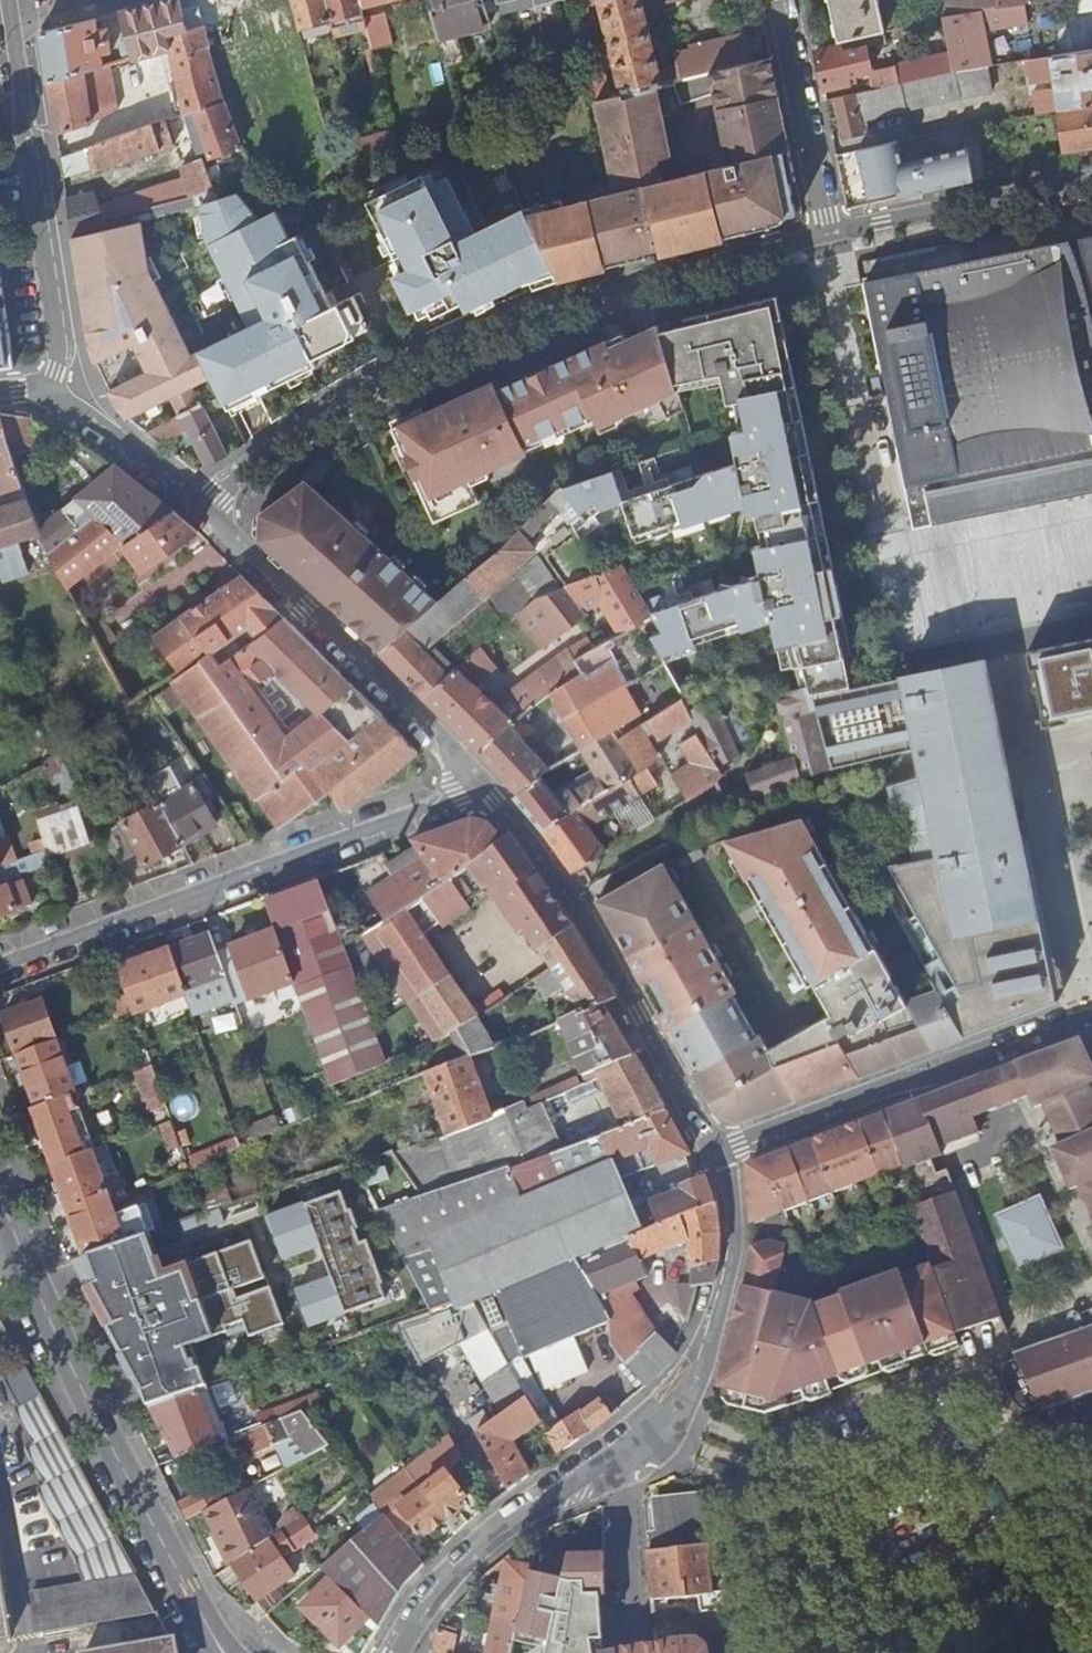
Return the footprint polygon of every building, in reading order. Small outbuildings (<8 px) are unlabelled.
[(120,11),(130,42),(135,58),(135,59),(170,47),(168,35),(204,26),(197,3),(182,7),(180,0),(163,0),(120,11)] [(326,0),(291,0),(299,28),(331,20),(326,0)] [(331,20),(335,35),(367,28),(364,19),(361,6),(360,0),(326,0),(331,20)] [(444,64),(464,59),(458,33),(489,25),(483,0),(428,0),(444,64)] [(500,12),(547,0),(497,0),(500,12)] [(610,41),(604,43),(609,66),(616,65),(623,93),(657,85),(709,72),(750,62),(743,33),(687,46),(688,50),(672,54),(675,67),(659,71),(643,7),(679,0),(599,0),(610,41)] [(837,41),(843,39),(883,30),(884,30),(878,0),(828,0),(837,41)] [(943,17),(940,2),(940,0),(920,0),(924,20),(943,17)] [(982,11),(1051,0),(997,0),(997,1),(980,4),(980,0),(951,0),(940,2),(943,17),(944,17),(982,11)] [(1091,10),(1091,0),(1065,0),(1068,14),(1091,10)] [(954,71),(988,66),(991,66),(982,11),(944,17),(954,71)] [(384,13),(364,19),(367,28),(372,49),(392,44),(384,13)] [(95,17),(40,31),(48,81),(105,66),(103,54),(111,52),(107,28),(97,29),(95,17)] [(214,68),(204,26),(168,35),(170,47),(183,112),(192,110),(224,101),(214,68)] [(886,43),(883,30),(843,39),(845,48),(869,43),(870,46),(886,43)] [(1091,49),(1091,33),(1071,37),(1073,52),(1091,49)] [(135,58),(130,42),(121,44),(118,49),(121,62),(135,58)] [(815,52),(824,89),(847,84),(846,76),(871,70),(865,48),(840,53),(838,47),(815,52)] [(1059,110),(1091,105),(1091,49),(1073,52),(1028,60),(1032,83),(1056,79),(1057,88),(1034,92),(1037,114),(1059,110)] [(770,58),(750,62),(709,72),(724,145),(731,144),(735,164),(688,175),(685,183),(669,187),(663,182),(662,182),(658,159),(671,156),(657,85),(623,93),(610,96),(597,99),(596,99),(615,193),(580,202),(580,206),(564,209),(562,200),(526,208),(557,272),(561,280),(596,271),(606,268),(606,267),(629,261),(769,228),(767,221),(796,214),(790,182),(796,181),(770,58)] [(599,60),(588,63),(587,63),(597,99),(610,96),(599,60)] [(105,66),(48,81),(56,133),(90,123),(117,107),(110,64),(105,66)] [(870,71),(874,90),(900,84),(895,65),(870,71)] [(874,90),(853,95),(853,97),(835,101),(844,138),(862,133),(860,122),(960,97),(992,92),(988,66),(954,71),(900,84),(874,90)] [(230,123),(224,101),(192,110),(199,131),(208,156),(241,145),(230,123)] [(1091,147),(1091,105),(1059,110),(1065,151),(1091,147)] [(192,110),(183,112),(152,123),(159,145),(199,131),(192,110)] [(123,136),(86,147),(92,168),(160,147),(159,145),(152,123),(122,133),(123,136)] [(964,125),(904,139),(906,146),(914,145),(916,144),(919,157),(961,147),(963,157),(944,162),(951,186),(974,180),(964,125)] [(904,139),(864,148),(865,155),(898,147),(899,148),(906,146),(904,139)] [(86,147),(59,156),(63,177),(92,168),(86,147)] [(864,148),(857,150),(863,174),(864,180),(868,198),(908,188),(899,148),(898,147),(865,155),(864,148)] [(213,185),(204,157),(182,164),(187,183),(100,204),(101,205),(105,219),(151,204),(152,207),(178,199),(177,197),(213,186),(213,185)] [(557,272),(526,208),(475,233),(447,176),(429,185),(424,174),(369,201),(403,271),(395,275),(412,309),(426,302),(434,317),(464,302),(467,309),(524,281),(525,283),(557,272)] [(217,197),(213,186),(177,197),(178,199),(152,207),(151,204),(105,219),(101,205),(68,212),(72,236),(140,219),(153,216),(201,202),(217,197)] [(101,205),(100,204),(97,189),(65,196),(68,212),(101,205)] [(212,247),(277,216),(274,210),(258,217),(237,191),(217,197),(201,202),(207,238),(212,247)] [(858,263),(909,512),(913,529),(1091,493),(1091,215),(858,263)] [(312,357),(353,337),(336,303),(331,305),(296,234),(289,238),(277,216),(212,247),(250,325),(238,331),(289,378),(316,365),(312,357)] [(83,310),(152,276),(147,266),(140,219),(72,236),(83,310)] [(228,408),(289,378),(238,331),(191,354),(152,276),(83,310),(89,350),(95,362),(134,343),(147,371),(109,389),(118,408),(128,416),(212,375),(222,395),(228,408)] [(14,368),(0,279),(0,370),(14,368)] [(336,303),(353,337),(355,336),(349,324),(363,317),(352,295),(336,303)] [(771,297),(661,324),(667,346),(676,381),(706,375),(709,388),(725,384),(728,397),(733,396),(740,429),(733,431),(745,491),(752,489),(763,544),(756,545),(762,575),(649,613),(651,617),(660,631),(649,635),(658,651),(692,640),(692,637),(755,615),(758,623),(771,618),(781,663),(800,658),(808,687),(810,695),(850,687),(822,548),(771,297)] [(410,495),(415,510),(427,530),(473,510),(469,496),(518,470),(517,459),(582,429),(591,438),(679,389),(676,381),(667,346),(661,324),(627,340),(612,347),(608,340),(488,395),(466,404),(460,397),(386,435),(400,464),(391,468),(404,491),(410,495)] [(612,347),(627,340),(623,333),(615,337),(608,340),(612,347)] [(197,405),(147,432),(154,437),(162,433),(160,428),(182,416),(208,467),(227,454),(202,405),(200,401),(196,403),(197,405)] [(7,449),(34,441),(27,419),(0,415),(0,420),(7,449)] [(0,507),(0,570),(4,580),(29,571),(18,541),(40,532),(39,530),(18,482),(7,449),(0,420),(0,506),(0,507)] [(115,467),(81,444),(72,457),(92,470),(89,475),(98,480),(115,467)] [(251,506),(250,532),(272,552),(329,603),(364,636),(372,644),(440,584),(308,462),(251,506)] [(68,505),(39,530),(40,532),(49,553),(95,517),(121,544),(123,547),(173,511),(146,493),(147,492),(115,467),(98,480),(68,505)] [(727,470),(623,505),(634,538),(738,504),(727,470)] [(612,471),(563,488),(580,516),(585,523),(604,511),(623,505),(612,471)] [(557,489),(526,523),(538,543),(567,587),(597,575),(571,523),(580,516),(563,488),(557,489)] [(197,532),(173,511),(123,547),(140,571),(197,532)] [(95,517),(49,553),(67,587),(121,544),(95,517)] [(492,558),(487,561),(500,576),(538,543),(526,523),(492,558)] [(438,603),(381,653),(402,676),(423,697),(447,676),(432,658),(436,655),(432,650),(489,600),(484,595),(502,579),(500,576),(487,561),(486,561),(438,603)] [(620,565),(597,575),(567,587),(538,599),(518,616),(542,648),(569,628),(568,625),(587,616),(585,612),(598,604),(618,635),(634,626),(651,617),(649,613),(620,565)] [(685,568),(666,569),(668,600),(686,600),(685,568)] [(283,618),(241,577),(201,605),(155,638),(180,671),(199,658),(198,656),(209,651),(210,653),(248,628),(258,639),(283,618)] [(220,666),(210,653),(209,651),(198,656),(199,658),(224,693),(285,779),(304,763),(311,770),(380,715),(381,715),(351,686),(349,684),(338,672),(283,618),(258,639),(220,666)] [(640,637),(634,626),(618,635),(605,642),(610,653),(640,637)] [(1040,722),(1091,711),(1091,638),(1026,651),(1040,722)] [(483,646),(447,676),(423,697),(451,725),(477,751),(478,750),(511,720),(512,721),(543,698),(580,675),(572,659),(566,648),(494,704),(481,691),(485,688),(479,681),(498,666),(483,646)] [(593,648),(572,659),(580,675),(583,680),(604,669),(593,648)] [(886,786),(901,837),(907,835),(912,861),(887,864),(915,915),(900,924),(937,988),(965,1037),(1057,1002),(1005,749),(1001,729),(986,659),(850,687),(810,695),(830,767),(830,768),(917,747),(920,766),(922,775),(886,786)] [(285,779),(224,693),(222,695),(200,665),(174,684),(257,799),(258,798),(267,811),(280,802),(290,817),(329,790),(335,799),(337,798),(345,808),(347,809),(349,807),(418,754),(380,715),(311,770),(304,763),(285,779)] [(583,680),(580,675),(543,698),(579,750),(613,731),(640,715),(612,665),(604,669),(583,680)] [(808,687),(778,697),(784,716),(782,717),(793,758),(746,774),(754,795),(801,776),(830,767),(810,695),(808,687)] [(705,744),(719,765),(739,755),(715,701),(690,712),(699,732),(705,744)] [(537,775),(546,767),(514,730),(517,727),(512,721),(511,720),(478,750),(518,795),(539,777),(537,775)] [(636,725),(618,737),(616,737),(638,771),(628,777),(639,795),(650,788),(645,777),(665,765),(683,793),(678,797),(682,804),(707,789),(715,782),(725,773),(719,765),(705,744),(699,732),(679,744),(672,733),(651,746),(636,725)] [(613,731),(579,750),(592,769),(597,777),(569,796),(566,791),(557,796),(553,792),(541,777),(539,777),(518,795),(514,798),(530,816),(542,829),(570,811),(571,812),(628,777),(638,771),(616,737),(618,737),(613,731)] [(72,780),(59,756),(58,753),(43,762),(44,764),(58,788),(72,780)] [(147,781),(158,803),(160,802),(183,844),(216,826),(208,811),(214,808),(210,800),(204,803),(194,785),(181,791),(169,769),(147,781)] [(597,777),(592,769),(553,792),(557,796),(566,791),(569,796),(597,777)] [(570,811),(542,829),(545,833),(571,867),(582,866),(606,851),(588,828),(613,812),(639,795),(628,777),(571,812),(570,811)] [(613,812),(627,838),(655,821),(639,795),(613,812)] [(144,866),(181,845),(183,844),(160,802),(158,803),(121,823),(144,866)] [(280,802),(267,811),(278,826),(290,817),(280,802)] [(46,852),(48,857),(88,842),(76,808),(57,815),(53,805),(34,811),(46,852)] [(965,1037),(937,988),(906,1001),(829,865),(802,819),(726,841),(759,900),(765,897),(773,912),(767,915),(807,987),(812,984),(830,1016),(760,1055),(751,1040),(755,1038),(731,995),(735,993),(712,953),(698,963),(694,956),(687,945),(703,936),(663,864),(597,901),(613,929),(655,1003),(717,1114),(740,1122),(843,1082),(885,1058),(889,1065),(897,1062),(904,1059),(902,1056),(921,1046),(924,1052),(965,1037)] [(501,842),(501,841),(488,826),(481,825),(470,822),(413,843),(416,849),(329,907),(344,947),(375,929),(471,868),(476,864),(479,862),(501,842)] [(101,834),(117,863),(131,855),(116,826),(101,834)] [(495,884),(526,931),(540,952),(572,929),(509,835),(501,841),(501,842),(479,862),(495,884)] [(37,869),(50,864),(48,857),(46,852),(32,857),(37,869)] [(479,862),(476,864),(471,868),(487,890),(488,889),(519,936),(526,931),(495,884),(479,862)] [(30,908),(13,864),(0,869),(0,919),(30,908)] [(495,1047),(477,1019),(423,937),(441,925),(444,930),(471,911),(467,905),(487,890),(471,868),(375,929),(447,1037),(449,1035),(464,1060),(470,1057),(495,1047)] [(386,1062),(344,947),(329,907),(318,878),(262,898),(274,932),(293,983),(329,1086),(386,1062)] [(765,897),(759,900),(767,915),(773,912),(765,897)] [(616,998),(572,929),(540,952),(552,969),(580,1013),(603,1003),(603,1004),(616,998)] [(293,983),(274,932),(216,953),(234,1000),(235,1004),(249,999),(260,995),(293,983)] [(216,953),(210,935),(168,950),(184,992),(217,979),(219,984),(212,987),(219,1005),(234,1000),(216,953)] [(703,936),(687,945),(694,956),(709,948),(703,936)] [(698,963),(712,953),(709,948),(694,956),(698,963)] [(184,992),(168,950),(117,969),(132,1012),(133,1013),(185,995),(184,992)] [(262,1002),(260,995),(249,999),(252,1006),(262,1002)] [(1,1016),(14,1055),(53,1041),(39,1002),(1,1016)] [(632,1055),(603,1004),(603,1003),(580,1013),(560,1021),(583,1077),(597,1071),(596,1070),(632,1055)] [(1016,1064),(1035,1109),(1043,1105),(1062,1147),(1054,1151),(1071,1190),(1079,1187),(1091,1217),(1091,1093),(1088,1085),(1091,1084),(1091,1067),(1080,1040),(1076,1042),(1016,1064)] [(33,1108),(73,1094),(53,1041),(14,1055),(33,1108)] [(904,1059),(924,1052),(921,1046),(902,1056),(904,1059)] [(664,1110),(632,1055),(596,1070),(597,1071),(599,1077),(585,1083),(592,1097),(605,1092),(623,1128),(665,1111),(664,1110)] [(470,1057),(464,1060),(424,1075),(444,1136),(447,1135),(484,1119),(488,1118),(488,1117),(497,1113),(495,1109),(488,1111),(470,1057)] [(843,1082),(889,1065),(885,1058),(843,1082)] [(1030,1097),(1016,1064),(886,1114),(906,1167),(908,1172),(916,1207),(931,1268),(955,1336),(1001,1318),(949,1170),(937,1174),(932,1161),(943,1157),(940,1151),(980,1135),(973,1119),(1030,1097)] [(166,1106),(152,1065),(134,1072),(149,1111),(166,1106)] [(30,1109),(50,1165),(93,1150),(73,1094),(33,1108),(30,1109)] [(495,1144),(504,1169),(530,1161),(546,1153),(525,1109),(527,1108),(524,1101),(497,1113),(488,1117),(488,1118),(497,1143),(495,1144)] [(429,1248),(402,1260),(429,1311),(452,1303),(456,1311),(473,1304),(544,1274),(578,1258),(619,1241),(714,1203),(703,1173),(689,1181),(691,1186),(653,1201),(655,1207),(638,1214),(618,1178),(656,1159),(656,1160),(687,1150),(665,1111),(623,1128),(561,1152),(546,1154),(546,1153),(530,1161),(504,1169),(417,1196),(393,1204),(417,1237),(423,1235),(429,1248)] [(863,1123),(838,1132),(815,1141),(791,1150),(775,1156),(774,1154),(764,1157),(753,1161),(746,1169),(750,1209),(751,1225),(785,1212),(793,1209),(811,1202),(835,1193),(858,1185),(883,1176),(906,1167),(886,1114),(863,1123)] [(484,1119),(447,1135),(454,1155),(491,1140),(484,1119)] [(161,1125),(169,1151),(181,1146),(172,1121),(161,1125)] [(71,1220),(109,1204),(100,1178),(114,1173),(105,1146),(93,1150),(50,1165),(71,1220)] [(171,1155),(183,1151),(181,1146),(169,1151),(171,1155)] [(310,1325),(392,1299),(372,1237),(364,1239),(348,1187),(271,1211),(286,1258),(323,1246),(331,1271),(297,1282),(310,1325)] [(1047,1253),(1060,1247),(1052,1229),(1047,1218),(1039,1200),(1025,1206),(1013,1211),(1000,1217),(1007,1234),(1013,1247),(1021,1265),(1036,1258),(1047,1253)] [(720,1233),(714,1203),(619,1241),(578,1258),(597,1288),(613,1321),(613,1346),(645,1386),(676,1356),(654,1329),(633,1294),(639,1288),(636,1279),(648,1274),(643,1259),(689,1241),(692,1244),(693,1283),(678,1283),(688,1320),(691,1320),(698,1284),(712,1279),(718,1260),(720,1233)] [(113,1216),(109,1204),(71,1220),(83,1255),(146,1233),(137,1208),(113,1216)] [(214,1268),(196,1215),(153,1230),(164,1263),(158,1266),(158,1268),(160,1268),(169,1297),(194,1289),(189,1276),(214,1268)] [(901,1273),(875,1283),(879,1292),(869,1295),(865,1290),(861,1289),(850,1293),(855,1305),(848,1308),(843,1296),(841,1297),(842,1300),(816,1310),(814,1307),(809,1306),(775,1298),(789,1252),(771,1246),(760,1247),(752,1229),(751,1225),(752,1247),(741,1289),(742,1290),(731,1332),(718,1389),(727,1391),(780,1403),(788,1401),(794,1398),(806,1393),(825,1386),(849,1377),(870,1368),(882,1364),(894,1359),(911,1353),(929,1346),(948,1338),(955,1336),(931,1268),(904,1278),(901,1273)] [(153,1230),(146,1233),(158,1266),(164,1263),(153,1230)] [(510,1369),(525,1362),(613,1321),(597,1288),(578,1258),(544,1274),(473,1304),(488,1329),(509,1367),(510,1369)] [(879,1292),(875,1283),(861,1289),(865,1290),(869,1295),(879,1292)] [(850,1293),(843,1296),(848,1308),(855,1305),(850,1293)] [(452,1303),(429,1311),(388,1326),(412,1369),(488,1329),(473,1304),(456,1311),(452,1303)] [(194,1356),(205,1388),(206,1388),(256,1371),(237,1316),(192,1331),(199,1351),(194,1353),(192,1354),(193,1357),(194,1356)] [(1087,1329),(1013,1356),(1015,1361),(1002,1367),(1002,1379),(1004,1386),(1006,1393),(1009,1399),(1014,1405),(1024,1414),(1035,1408),(1038,1406),(1040,1412),(1048,1409),(1054,1423),(1073,1422),(1091,1419),(1091,1327),(1087,1329)] [(186,1333),(194,1353),(199,1351),(192,1331),(186,1333)] [(941,1357),(951,1353),(959,1350),(955,1336),(948,1338),(929,1346),(933,1355),(941,1357)] [(887,1373),(894,1374),(916,1366),(911,1353),(894,1359),(882,1364),(887,1373)] [(40,1397),(20,1360),(0,1371),(0,1382),(15,1408),(11,1411),(31,1445),(23,1449),(43,1484),(36,1489),(76,1559),(81,1583),(134,1574),(130,1565),(40,1397)] [(548,1434),(560,1425),(525,1362),(510,1369),(527,1397),(540,1420),(548,1434)] [(510,1369),(509,1367),(484,1382),(502,1414),(527,1397),(510,1369)] [(874,1377),(870,1368),(849,1377),(853,1387),(859,1387),(872,1382),(874,1377)] [(825,1386),(806,1393),(794,1398),(797,1407),(805,1407),(830,1398),(830,1396),(825,1386)] [(205,1388),(149,1408),(174,1458),(226,1439),(206,1388),(205,1388)] [(780,1403),(727,1391),(725,1401),(731,1405),(781,1414),(791,1410),(788,1401),(780,1403)] [(527,1397),(502,1414),(475,1431),(507,1491),(529,1476),(510,1440),(540,1420),(527,1397)] [(558,1455),(610,1418),(600,1401),(581,1414),(580,1411),(560,1425),(548,1434),(547,1434),(558,1455)] [(302,1410),(242,1433),(252,1455),(293,1436),(308,1456),(329,1445),(302,1410)] [(469,1473),(461,1458),(450,1464),(459,1480),(469,1473)] [(422,1488),(409,1471),(372,1499),(383,1513),(424,1564),(436,1553),(420,1532),(427,1527),(430,1531),(446,1520),(422,1488)] [(444,1471),(422,1488),(446,1520),(455,1533),(467,1521),(458,1509),(460,1508),(456,1503),(464,1497),(444,1471)] [(255,1484),(204,1510),(232,1564),(274,1535),(261,1510),(266,1507),(255,1484)] [(604,1509),(578,1518),(580,1634),(586,1634),(602,1633),(601,1604),(606,1601),(604,1509)] [(424,1564),(383,1513),(320,1567),(330,1577),(368,1617),(379,1628),(404,1584),(424,1564)] [(274,1535),(232,1564),(266,1614),(284,1598),(277,1587),(295,1575),(289,1565),(283,1556),(288,1553),(316,1534),(304,1515),(274,1535)] [(527,1584),(541,1587),(551,1545),(536,1542),(528,1581),(527,1584)] [(700,1612),(729,1609),(727,1591),(712,1592),(708,1547),(703,1548),(649,1553),(652,1602),(699,1596),(700,1612)] [(294,1562),(288,1553),(283,1556),(289,1565),(294,1562)] [(28,1595),(35,1634),(155,1613),(135,1575),(28,1595)] [(517,1628),(519,1620),(527,1584),(528,1581),(506,1576),(495,1622),(517,1628)] [(339,1646),(368,1617),(330,1577),(300,1607),(339,1646)] [(519,1620),(533,1623),(541,1587),(527,1584),(519,1620)] [(515,1637),(540,1642),(542,1625),(533,1623),(519,1620),(517,1628),(515,1637)] [(515,1637),(517,1628),(495,1622),(492,1638),(486,1637),(484,1643),(490,1644),(488,1652),(511,1652),(515,1637)] [(454,1638),(436,1633),(435,1634),(431,1652),(452,1652),(454,1638)] [(587,1652),(600,1652),(603,1652),(602,1633),(586,1634),(587,1652)] [(540,1642),(515,1637),(511,1652),(538,1652),(540,1642)] [(169,1641),(93,1652),(171,1652),(169,1641)] [(667,1644),(670,1652),(707,1652),(706,1646),(694,1641),(677,1641),(654,1644),(654,1645),(667,1644)] [(667,1644),(654,1645),(654,1644),(616,1650),(616,1652),(670,1652),(667,1644)]
